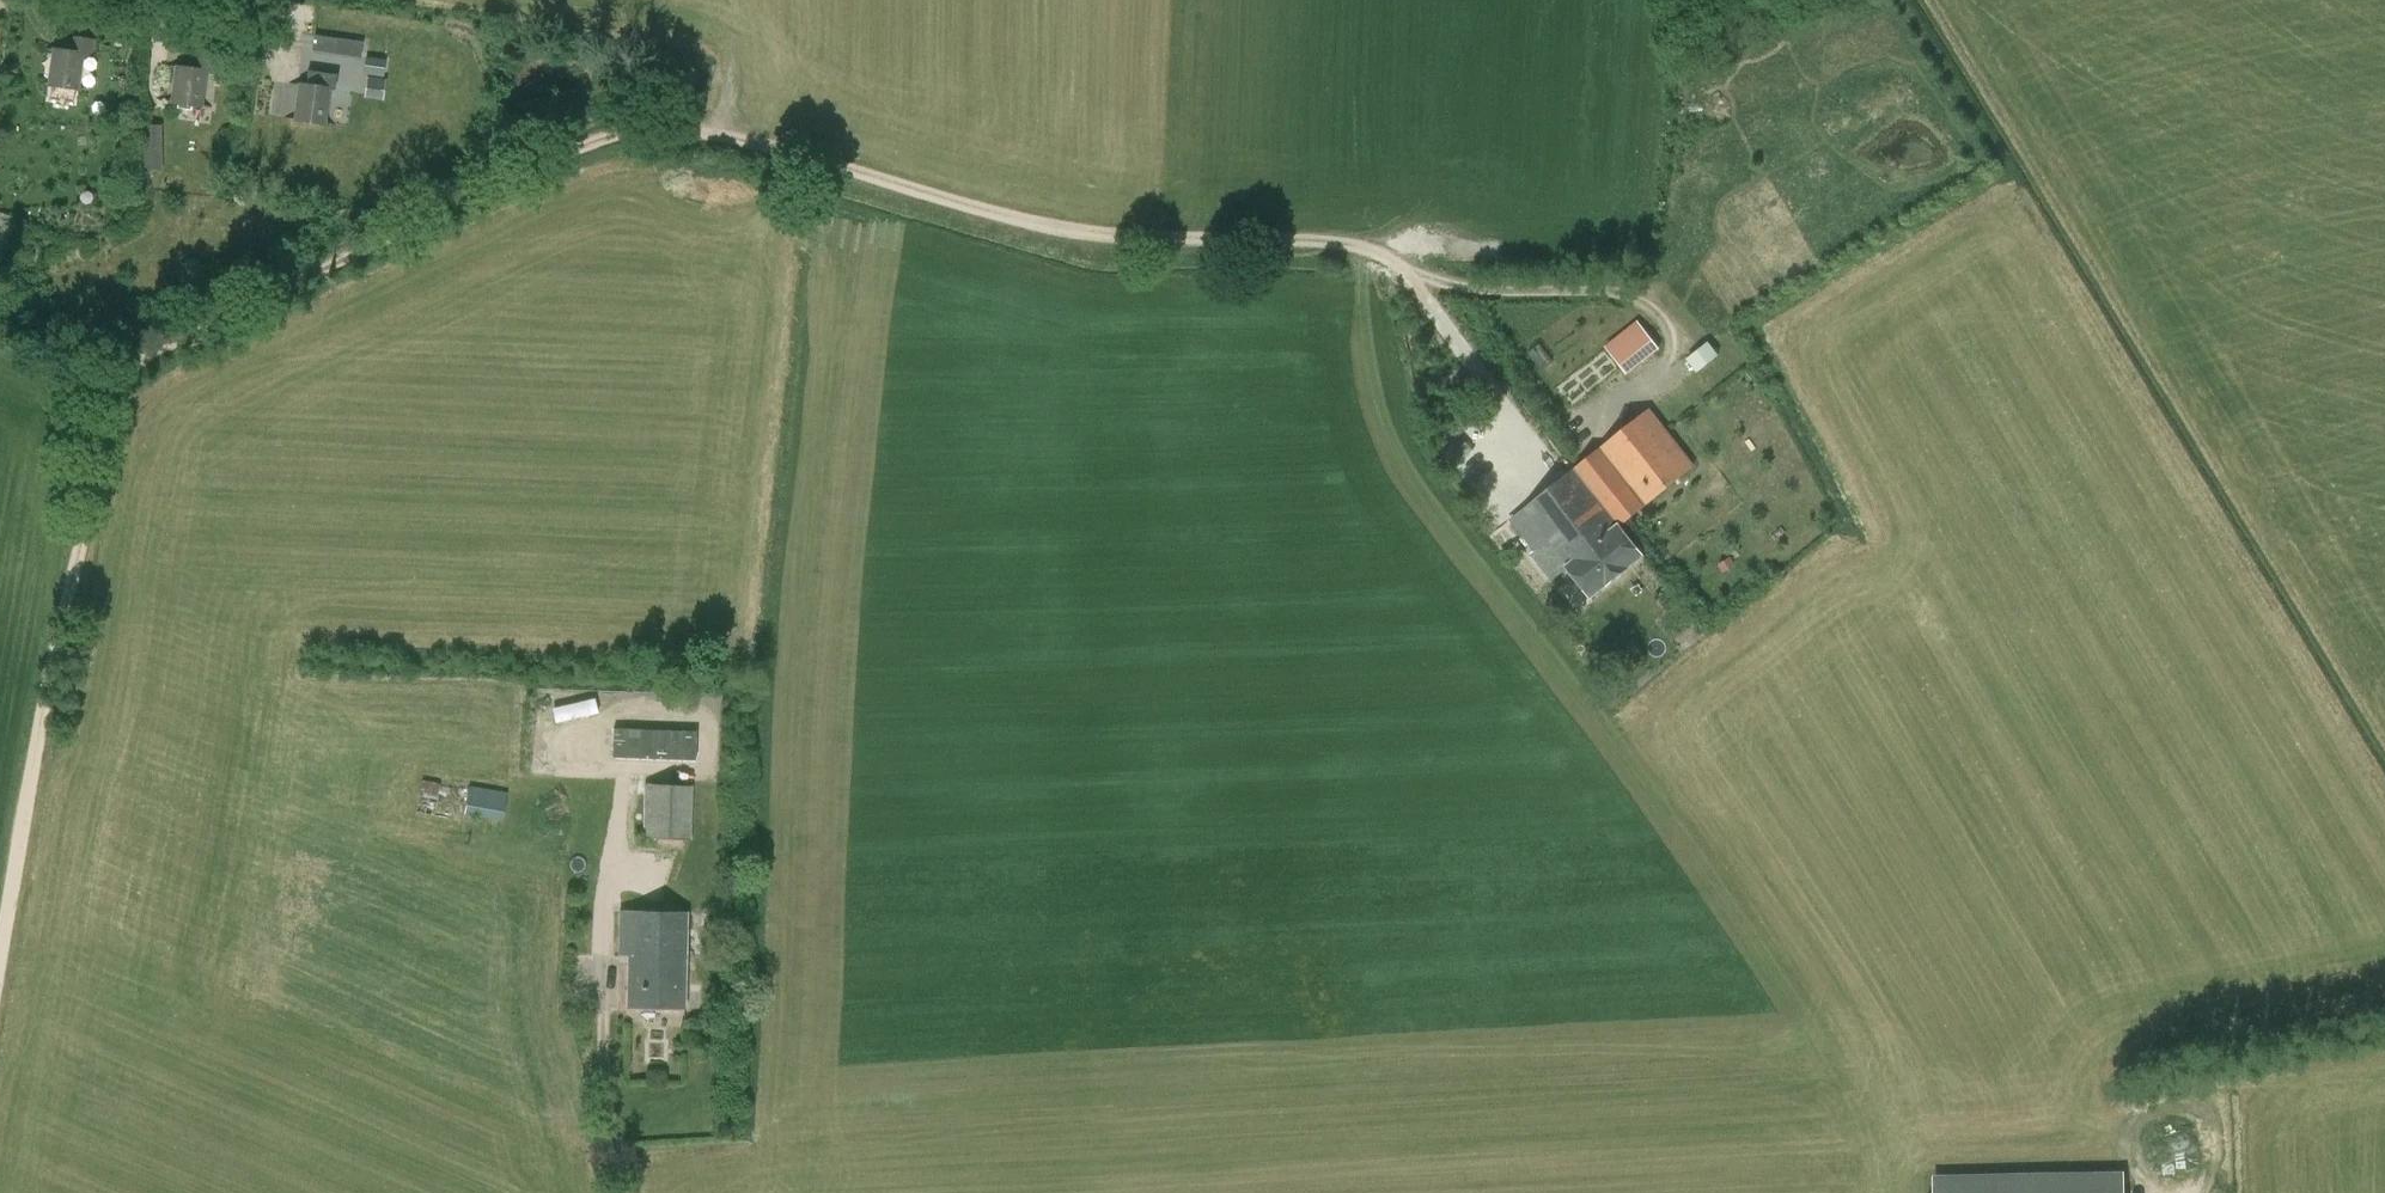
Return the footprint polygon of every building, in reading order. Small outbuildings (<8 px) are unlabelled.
[(52,48),(47,86),(79,92),(84,57),(93,58),(95,37),(73,35),(70,50),(52,48)] [(210,73),(212,57),(198,55),(197,68),(176,66),(171,103),(201,108),(206,72),(210,73)] [(311,66),(309,83),(298,82),(293,122),(326,126),(331,92),(340,93),(341,72),(311,66)] [(142,126),(144,172),(163,171),(162,125),(142,126)] [(1627,374),(1659,348),(1638,320),(1605,346),(1622,368),(1627,374)] [(1708,341),(1686,358),(1715,395),(1737,378),(1708,341)] [(1577,470),(1621,525),(1695,467),(1650,409),(1575,468),(1577,470)] [(1621,526),(1621,525),(1577,470),(1575,468),(1523,509),(1591,596),(1644,555),(1621,526)] [(696,761),(697,731),(613,728),(612,758),(696,761)] [(503,821),(508,793),(422,779),(415,813),(464,821),(464,816),(503,821)] [(693,839),(694,785),(642,782),(642,837),(693,839)] [(685,1008),(687,912),(619,911),(618,954),(627,954),(626,1006),(685,1008)] [(2123,1176),(1935,1179),(1935,1192),(2124,1192),(2123,1176)]
